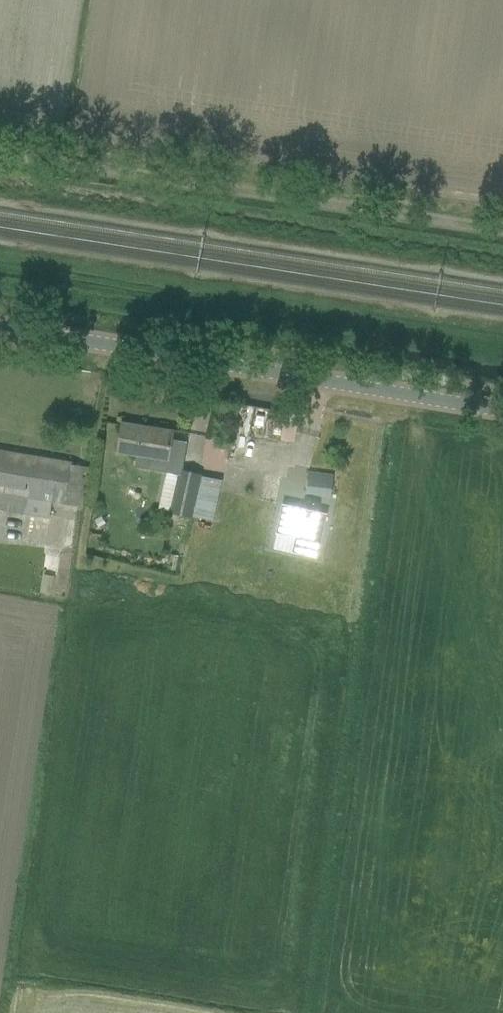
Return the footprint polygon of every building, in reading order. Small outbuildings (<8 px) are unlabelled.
[(137,466),(167,471),(173,431),(123,422),(118,452),(138,455),(137,466)] [(17,495),(14,512),(50,518),(53,501),(65,503),(82,506),(89,466),(72,463),(0,450),(0,491),(17,495)] [(171,511),(213,520),(222,480),(179,471),(171,511)] [(307,493),(333,496),(335,477),(309,474),(307,493)] [(307,493),(304,517),(319,519),(316,542),(344,546),(350,498),(333,496),(307,493)] [(41,591),(51,594),(56,576),(45,573),(41,591)]
